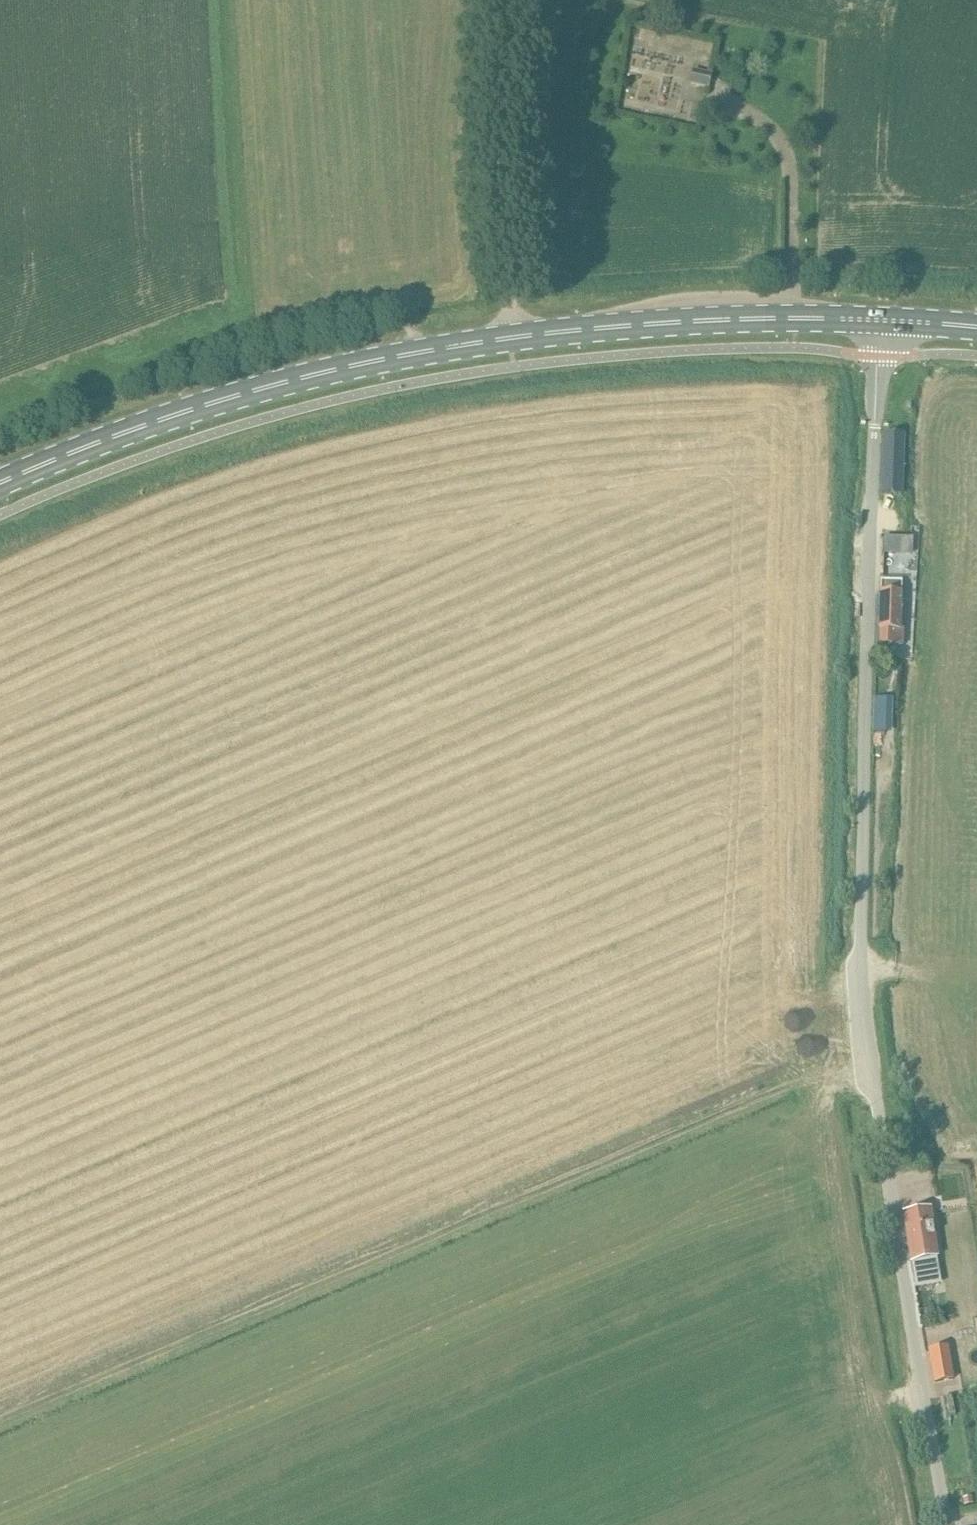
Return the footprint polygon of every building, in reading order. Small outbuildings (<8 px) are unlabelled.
[(709,76),(694,73),(692,81),(708,84),(709,76)] [(883,439),(881,495),(903,495),(905,440),(905,434),(883,433),(883,439)] [(903,549),(920,550),(921,531),(904,530),(904,534),(884,534),(882,572),(890,573),(891,553),(903,554),(903,549)] [(880,645),(903,646),(903,629),(899,629),(901,582),(881,582),(879,630),(881,630),(880,645)] [(873,698),(872,733),(874,733),(884,733),(891,733),(892,698),(875,698),(873,698)] [(931,1209),(923,1210),(903,1213),(911,1262),(939,1258),(931,1209)] [(944,1327),(942,1328),(922,1331),(925,1345),(947,1341),(944,1327)] [(948,1346),(928,1349),(934,1384),(954,1380),(948,1346)]
